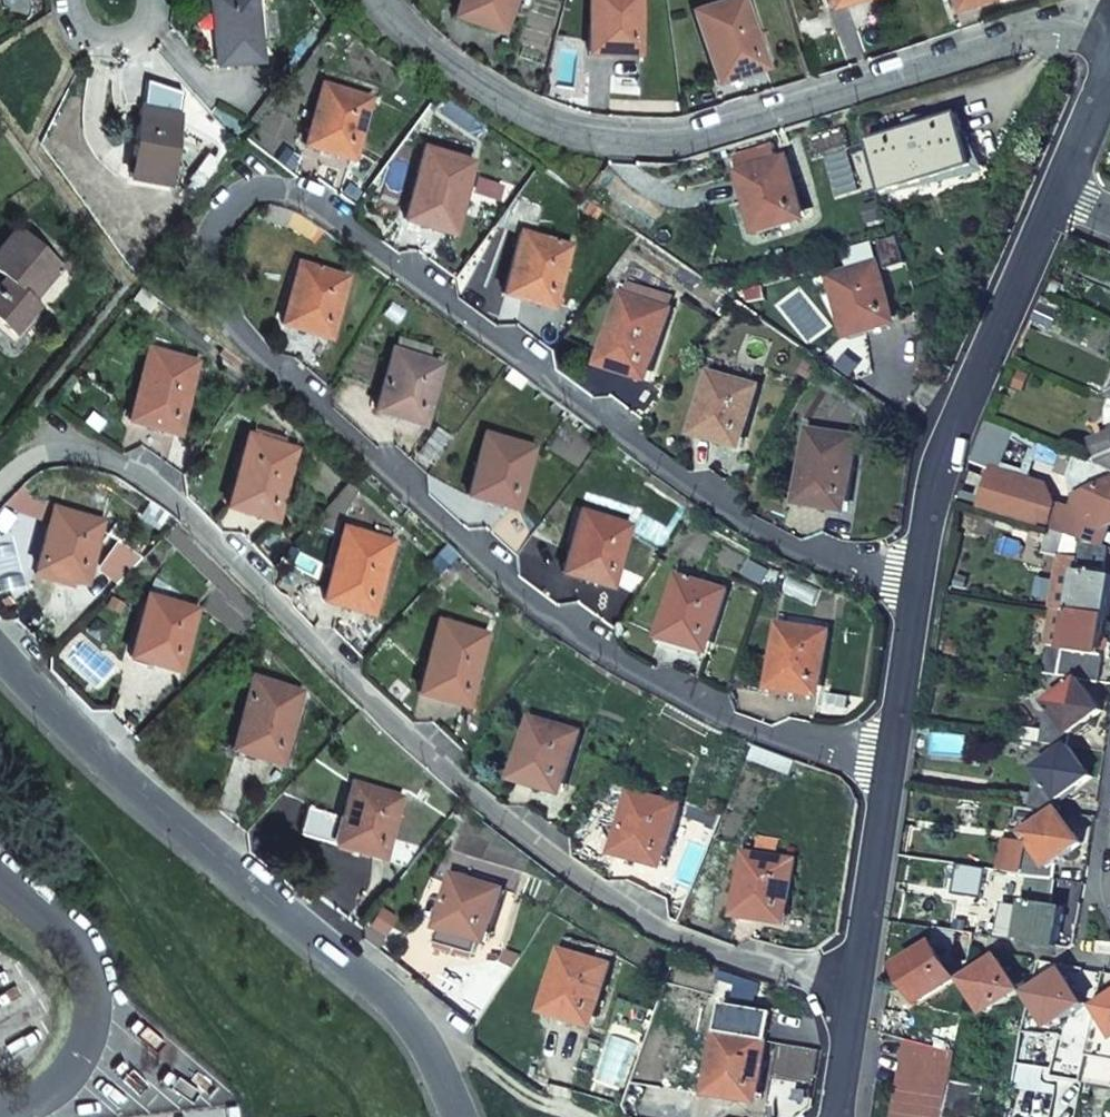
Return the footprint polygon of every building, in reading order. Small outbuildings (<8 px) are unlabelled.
[(212,29),(215,65),(261,61),(256,0),(210,0),(212,29)] [(455,16),(494,30),(498,20),(501,10),(508,12),(512,0),(460,0),(455,16)] [(588,52),(610,52),(631,53),(632,33),(640,34),(640,0),(590,0),(588,52)] [(694,9),(717,80),(737,74),(757,67),(751,48),(758,46),(744,0),(721,0),(694,9)] [(952,9),(972,3),(980,0),(949,0),(952,9)] [(370,96),(321,82),(304,144),(324,149),(344,155),(350,137),(358,139),(370,96)] [(446,100),(435,92),(427,103),(438,111),(446,100)] [(161,110),(142,107),(130,176),(167,182),(179,113),(161,110)] [(908,129),(869,141),(886,194),(974,166),(966,140),(958,113),(922,124),(920,117),(905,121),(908,129)] [(472,161),(424,146),(403,218),(423,224),(443,230),(449,211),(456,213),(472,161)] [(762,162),(738,169),(757,232),(797,220),(791,202),(800,199),(786,155),(762,162)] [(217,166),(207,159),(196,172),(206,180),(217,166)] [(571,238),(523,225),(503,292),(524,298),(544,304),(550,284),(556,287),(571,238)] [(0,242),(0,274),(2,276),(0,279),(0,324),(9,333),(35,305),(29,299),(59,266),(15,226),(0,242)] [(334,317),(347,275),(299,261),(281,321),(301,327),(321,334),(328,315),(334,317)] [(878,261),(830,276),(849,337),(869,330),(890,324),(883,305),(890,303),(878,261)] [(670,308),(623,293),(601,364),(621,370),(641,377),(646,358),(653,361),(670,308)] [(199,348),(151,335),(128,419),(148,424),(169,430),(174,411),(181,412),(199,348)] [(440,363),(392,348),(374,409),(394,415),(414,421),(420,402),(427,405),(440,363)] [(1034,375),(1023,370),(1015,388),(1027,393),(1034,375)] [(759,385),(711,372),(694,433),(715,439),(735,445),(741,426),(748,427),(759,385)] [(299,437),(253,423),(250,432),(248,432),(226,504),(246,510),(266,516),(272,498),(279,500),(299,437)] [(858,435),(808,428),(798,503),(819,506),(840,509),(843,490),(850,491),(858,435)] [(532,446),(484,432),(467,494),(488,500),(509,506),(514,486),(521,488),(532,446)] [(1096,442),(1100,451),(1096,453),(1093,463),(1109,470),(1109,436),(1096,442)] [(1093,463),(1078,457),(1071,477),(1075,498),(1079,497),(1093,491),(1109,484),(1109,470),(1093,463)] [(1051,530),(1100,545),(1107,527),(1101,512),(1088,518),(1085,512),(1056,505),(1048,486),(994,469),(981,508),(1051,530)] [(1093,491),(1101,512),(1107,527),(1109,526),(1109,484),(1093,491)] [(1093,491),(1079,497),(1085,512),(1088,518),(1101,512),(1093,491)] [(101,519),(53,507),(36,568),(57,573),(77,579),(82,559),(89,561),(101,519)] [(580,509),(562,570),(582,576),(602,582),(608,563),(616,564),(628,523),(580,509)] [(350,528),(344,526),(322,597),(343,603),(363,609),(369,591),(376,592),(391,540),(389,539),(392,528),(354,517),(350,528)] [(1051,530),(1044,554),(1065,557),(1057,608),(1071,610),(1109,616),(1109,614),(1109,576),(1104,575),(1106,547),(1100,545),(1051,530)] [(456,554),(446,544),(429,562),(439,572),(454,557),(456,554)] [(464,567),(454,557),(439,572),(436,575),(446,583),(464,567)] [(771,570),(752,561),(745,576),(764,585),(771,570)] [(727,589),(678,574),(661,635),(681,641),(701,648),(707,628),(714,631),(727,589)] [(972,576),(960,574),(957,588),(969,591),(972,576)] [(193,598),(155,575),(147,593),(130,654),(154,661),(179,668),(195,607),(191,605),(193,598)] [(1109,616),(1071,610),(1065,647),(1103,654),(1107,635),(1109,616)] [(788,624),(780,622),(770,685),(791,688),(811,692),(814,673),(823,674),(829,630),(821,629),(823,619),(789,615),(788,624)] [(486,631),(438,617),(418,690),(439,695),(459,701),(464,682),(471,683),(486,631)] [(964,641),(952,639),(949,655),(962,657),(964,641)] [(1065,647),(1049,645),(1045,673),(1080,678),(1099,681),(1103,654),(1065,647)] [(302,690),(254,674),(232,747),(253,752),(273,758),(279,738),(286,740),(302,690)] [(1103,710),(1080,678),(1049,702),(1044,730),(1023,726),(1022,738),(1070,745),(1073,733),(1088,721),(1103,710)] [(580,724),(534,710),(514,778),(535,784),(555,790),(560,771),(568,773),(580,731),(579,730),(580,724)] [(1093,776),(1070,745),(1040,768),(1034,807),(1060,812),(1061,798),(1077,787),(1093,776)] [(344,783),(351,785),(342,815),(307,805),(299,832),(337,843),(375,853),(381,835),(388,836),(402,787),(348,771),(344,783)] [(680,802),(631,790),(615,852),(636,857),(656,863),(661,844),(669,845),(680,802)] [(1060,812),(1029,835),(1027,849),(1006,846),(1003,867),(1022,870),(1022,874),(1029,875),(1056,879),(1058,862),(1071,852),(1084,843),(1060,812)] [(779,836),(759,834),(757,846),(777,849),(779,836)] [(445,846),(430,875),(451,881),(454,873),(455,873),(459,860),(461,851),(445,846)] [(794,857),(745,850),(736,913),(756,916),(777,919),(781,900),(788,901),(794,857)] [(451,881),(439,925),(441,926),(437,939),(456,945),(474,950),(479,936),(480,937),(485,917),(493,919),(502,886),(514,890),(518,876),(459,860),(455,873),(454,873),(451,881)] [(1056,879),(1029,875),(1021,941),(1059,946),(1065,907),(1059,906),(1053,905),(1056,879)] [(566,938),(545,1009),(586,1021),(591,1002),(599,1004),(606,978),(614,951),(566,938)] [(937,945),(905,968),(918,987),(911,992),(921,1005),(961,979),(967,979),(966,970),(961,961),(956,952),(946,958),(937,945)] [(991,1012),(1024,990),(1001,957),(985,968),(968,979),(991,1012)] [(1066,972),(1033,994),(1055,1025),(1087,1003),(1076,987),(1066,972)] [(1098,1006),(1109,1024),(1109,998),(1098,1006)] [(765,1009),(723,1002),(709,1093),(751,1100),(753,1080),(761,1081),(767,1042),(773,1003),(766,1001),(765,1009)] [(1109,1045),(1109,1024),(1098,1006),(1093,1035),(1091,1042),(1109,1045)] [(1062,1030),(1054,1073),(1084,1078),(1091,1042),(1093,1035),(1062,1030)] [(893,1116),(895,1116),(944,1116),(950,1080),(956,1050),(907,1038),(900,1068),(902,1069),(893,1116)] [(1091,1042),(1084,1078),(1109,1083),(1109,1045),(1091,1042)] [(944,1116),(980,1116),(985,1086),(950,1080),(944,1116)]
